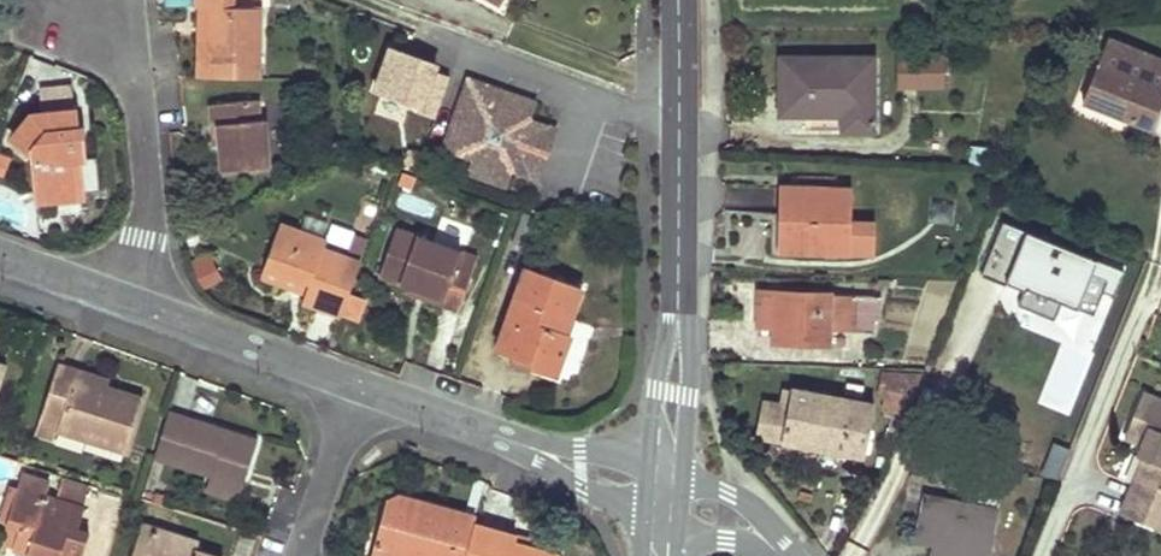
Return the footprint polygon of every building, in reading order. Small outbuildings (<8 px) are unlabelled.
[(208,78),(259,78),(261,8),(234,8),(234,0),(194,0),(194,6),(211,6),(210,39),(208,78)] [(194,6),(193,76),(208,78),(210,39),(211,6),(194,6)] [(1108,38),(1092,79),(1111,87),(1103,108),(1124,117),(1138,122),(1153,128),(1158,116),(1160,108),(1160,95),(1160,94),(1160,90),(1160,59),(1108,38)] [(392,54),(379,93),(424,108),(437,69),(392,54)] [(897,56),(897,87),(946,87),(945,56),(897,56)] [(873,57),(780,57),(780,80),(780,115),(841,115),(842,131),(874,130),(873,57)] [(500,89),(471,79),(461,110),(489,120),(500,89)] [(1111,87),(1092,79),(1083,100),(1089,102),(1103,108),(1111,87)] [(45,112),(74,109),(72,86),(42,89),(45,112)] [(471,171),(508,184),(514,168),(534,175),(544,146),(551,125),(531,118),(537,102),(500,89),(489,120),(461,110),(447,148),(476,158),(471,171)] [(222,157),(223,170),(269,165),(264,120),(259,120),(256,100),(210,105),(212,125),(218,125),(221,144),(222,157)] [(76,128),(74,109),(45,112),(29,113),(10,139),(34,159),(35,172),(36,191),(56,190),(56,194),(82,192),(79,159),(83,157),(80,127),(76,128)] [(212,125),(214,145),(221,144),(218,125),(212,125)] [(544,146),(534,175),(541,178),(559,128),(551,125),(544,146)] [(970,150),(969,164),(989,165),(990,152),(970,150)] [(0,157),(0,178),(2,178),(8,160),(0,157)] [(852,188),(779,186),(780,216),(780,249),(875,252),(876,221),(851,221),(852,188)] [(56,190),(36,191),(37,203),(81,198),(82,192),(56,194),(56,190)] [(319,309),(340,317),(360,261),(323,250),(326,240),(279,224),(263,268),(309,281),(305,291),(302,302),(319,309)] [(1009,228),(991,272),(1095,313),(1103,292),(1115,297),(1124,274),(1009,228)] [(460,251),(395,229),(379,275),(397,280),(410,284),(409,288),(442,299),(440,305),(457,310),(472,272),(456,267),(460,251)] [(224,282),(210,254),(192,263),(206,291),(224,282)] [(565,331),(580,285),(526,265),(496,349),(515,357),(518,348),(535,354),(530,368),(544,372),(555,376),(569,332),(565,331)] [(260,275),(305,291),(309,281),(263,268),(260,275)] [(407,294),(440,305),(442,299),(409,288),(407,294)] [(830,329),(874,329),(877,294),(760,290),(759,309),(758,325),(770,325),(769,341),(829,342),(830,329)] [(514,361),(530,368),(535,354),(518,348),(515,357),(514,361)] [(57,429),(125,451),(141,398),(120,392),(105,387),(81,379),(83,373),(56,364),(40,417),(58,423),(57,429)] [(920,374),(883,371),(877,408),(906,413),(920,374)] [(107,380),(83,373),(81,379),(105,387),(107,380)] [(791,387),(781,386),(778,406),(787,408),(791,387)] [(874,403),(791,387),(787,408),(778,406),(761,403),(754,435),(864,455),(874,403)] [(1144,393),(1126,437),(1143,444),(1160,451),(1160,400),(1144,393)] [(255,440),(168,412),(153,458),(210,474),(209,478),(241,486),(249,459),(255,440)] [(34,434),(54,440),(57,429),(58,423),(40,417),(34,434)] [(1121,512),(1134,517),(1160,451),(1143,444),(1138,454),(1143,457),(1121,512)] [(1060,480),(1071,452),(1055,445),(1044,474),(1060,480)] [(925,457),(920,474),(942,481),(950,454),(931,449),(929,459),(925,457)] [(1134,517),(1160,528),(1160,451),(1134,517)] [(90,533),(79,529),(85,509),(48,497),(52,485),(24,476),(20,487),(12,484),(0,522),(0,523),(8,526),(20,530),(14,549),(34,555),(83,555),(90,533)] [(241,486),(209,478),(205,489),(236,500),(241,486)] [(61,483),(58,495),(84,503),(88,490),(61,483)] [(998,492),(970,487),(967,505),(923,497),(920,513),(926,515),(922,536),(936,538),(933,555),(985,555),(998,492)] [(370,555),(465,555),(475,521),(475,516),(398,495),(386,501),(370,555)] [(558,553),(535,547),(514,542),(515,538),(502,535),(504,529),(475,521),(465,555),(558,555),(558,553)] [(8,526),(1,545),(14,549),(20,530),(8,526)] [(195,552),(197,543),(141,527),(131,555),(206,555),(195,552)] [(516,532),(504,529),(502,535),(515,538),(516,532)]
